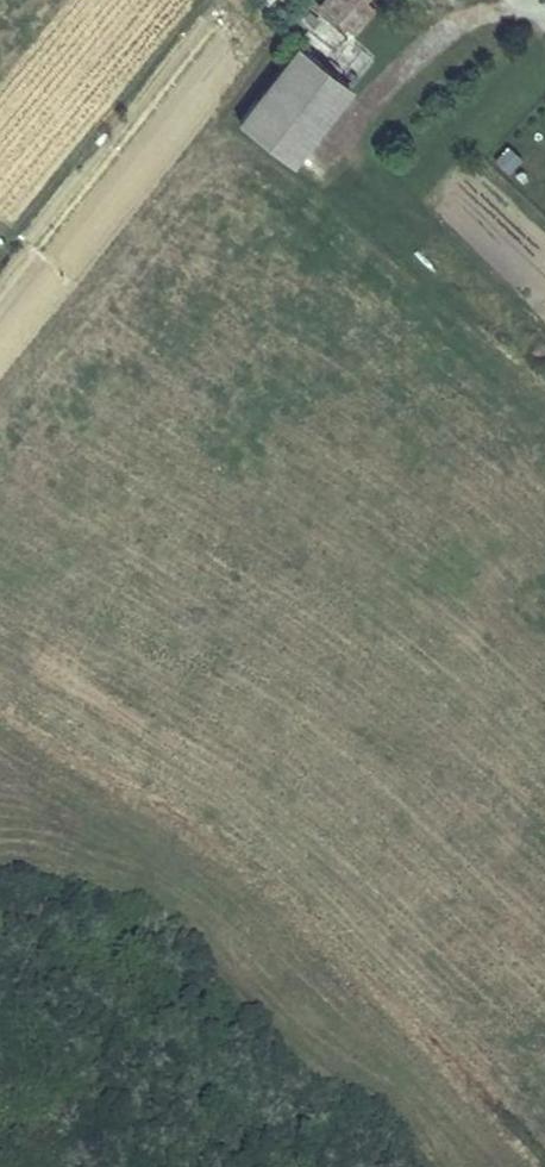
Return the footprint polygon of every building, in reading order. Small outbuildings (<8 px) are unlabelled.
[(354,30),(375,5),(370,0),(319,0),(354,30)] [(352,84),(295,40),(234,118),(291,162),(352,84)] [(491,161),(513,176),(525,158),(504,143),(491,161)]
